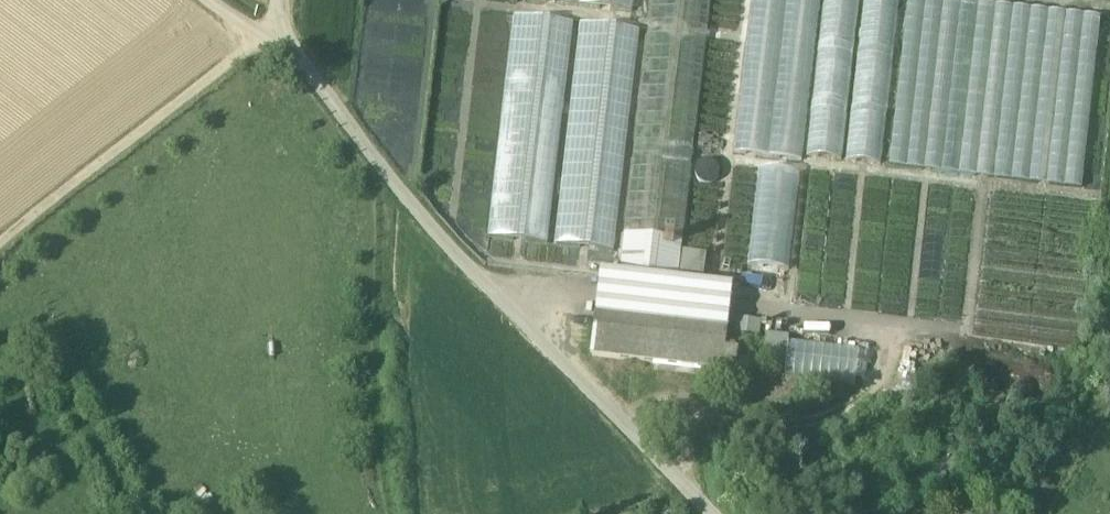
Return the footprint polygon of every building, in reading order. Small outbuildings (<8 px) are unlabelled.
[(635,10),(636,0),(534,0),(635,10)] [(619,274),(679,281),(712,0),(651,0),(619,274)] [(736,152),(804,159),(805,154),(884,162),(900,0),(751,0),(736,152)] [(1101,14),(963,0),(908,0),(891,167),(1084,186),(1101,14)] [(574,23),(514,16),(488,237),(548,244),(574,23)] [(640,30),(580,24),(555,245),(614,251),(640,30)] [(761,167),(749,264),(787,269),(799,172),(761,167)] [(705,257),(684,255),(680,281),(702,284),(705,257)] [(619,274),(600,272),(597,296),(595,318),(727,333),(730,310),(732,287),(702,284),(680,281),(679,281),(619,274)] [(727,333),(595,318),(590,357),(736,373),(738,353),(725,352),(727,333)] [(783,378),(857,383),(859,347),(876,348),(877,335),(837,333),(836,343),(766,339),(765,363),(784,365),(783,378)] [(808,381),(753,375),(749,406),(804,412),(808,381)] [(965,499),(959,513),(992,513),(993,512),(965,499)]
